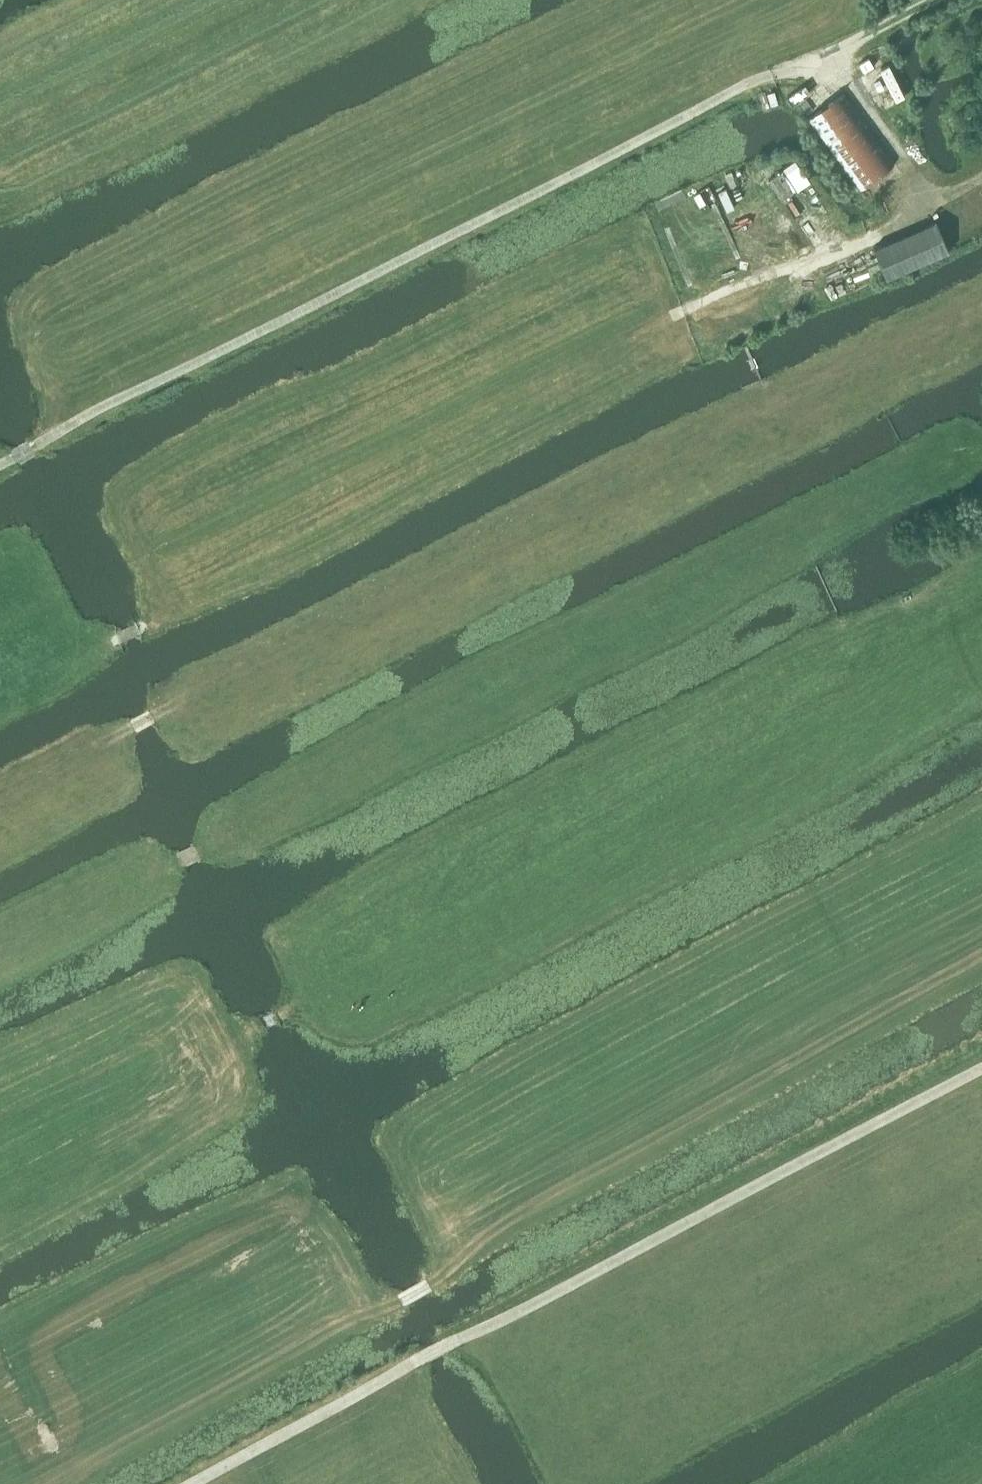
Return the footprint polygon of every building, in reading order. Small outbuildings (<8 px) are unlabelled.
[(844,93),(807,120),(859,190),(897,163),(844,93)] [(826,236),(832,215),(816,199),(795,205),(789,226),(805,242),(826,236)] [(940,222),(877,249),(890,279),(953,252),(940,222)]
